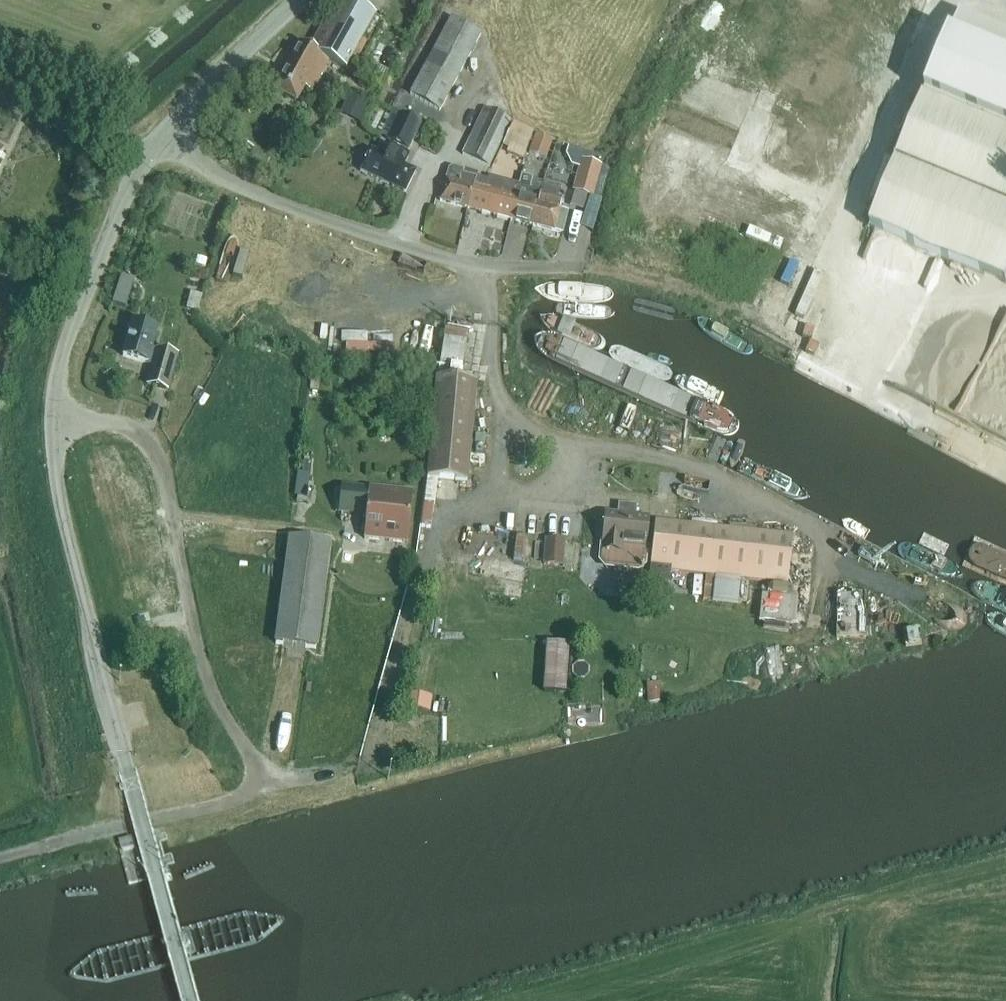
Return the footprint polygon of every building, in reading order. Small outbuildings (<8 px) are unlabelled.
[(376,17),(345,0),(338,0),(310,49),(300,43),(274,90),(296,102),(304,88),(311,92),(328,61),(346,70),(376,17)] [(440,111),(482,35),(451,18),(410,95),(440,111)] [(1005,134),(1005,60),(952,37),(925,100),(1005,134)] [(340,114),(359,123),(368,105),(348,96),(340,114)] [(871,227),(1004,284),(1005,280),(1005,134),(925,100),(916,120),(915,120),(871,227)] [(462,155),(490,168),(512,121),(484,108),(462,155)] [(421,125),(401,115),(392,110),(382,130),(386,132),(384,138),(388,140),(409,150),(421,125)] [(505,141),(525,150),(534,132),(513,122),(505,141)] [(546,160),(553,140),(535,134),(528,154),(546,160)] [(407,160),(399,156),(401,152),(389,146),(384,156),(371,150),(361,171),(406,193),(416,172),(404,166),(407,160)] [(601,156),(584,152),(573,190),(592,196),(602,164),(599,164),(601,156)] [(474,186),(476,178),(477,174),(452,167),(448,169),(440,201),(468,208),(474,186)] [(544,183),(530,180),(531,177),(521,175),(519,185),(518,185),(509,219),(532,225),(541,191),(544,183)] [(476,178),(474,186),(468,208),(509,219),(518,185),(494,178),(493,182),(476,178)] [(561,188),(544,183),(541,191),(532,225),(562,233),(568,211),(560,209),(563,199),(558,198),(561,188)] [(134,281),(122,276),(113,303),(125,307),(134,281)] [(189,292),(185,308),(197,311),(202,295),(189,292)] [(152,350),(158,331),(140,326),(140,329),(132,326),(123,356),(148,364),(149,363),(154,364),(148,385),(168,391),(178,356),(158,351),(152,350)] [(370,341),(370,332),(349,332),(348,351),(397,352),(397,342),(370,341)] [(436,378),(428,478),(467,481),(476,382),(436,378)] [(411,492),(341,485),(338,513),(367,516),(364,539),(406,542),(406,543),(408,543),(412,491),(411,491),(411,492)] [(602,552),(601,564),(605,569),(640,572),(645,566),(646,551),(649,517),(636,516),(637,506),(619,505),(617,519),(605,518),(602,552)] [(655,521),(649,580),(669,582),(670,572),(730,578),(787,584),(793,535),(730,529),(655,521)] [(459,545),(482,546),(482,552),(534,554),(535,533),(459,530),(459,545)] [(563,567),(565,540),(545,538),(543,566),(563,567)] [(286,564),(276,644),(309,649),(316,650),(327,570),(330,544),(290,539),(286,564)] [(526,560),(514,559),(478,554),(475,577),(524,583),(526,560)] [(524,600),(526,584),(504,581),(502,597),(524,600)] [(770,625),(792,625),(793,585),(770,584),(770,625)] [(841,590),(840,635),(869,636),(870,590),(841,590)] [(916,631),(905,632),(908,648),(919,646),(916,631)] [(661,684),(646,684),(647,703),(654,705),(660,703),(661,684)] [(136,850),(133,839),(120,843),(123,853),(136,850)]
